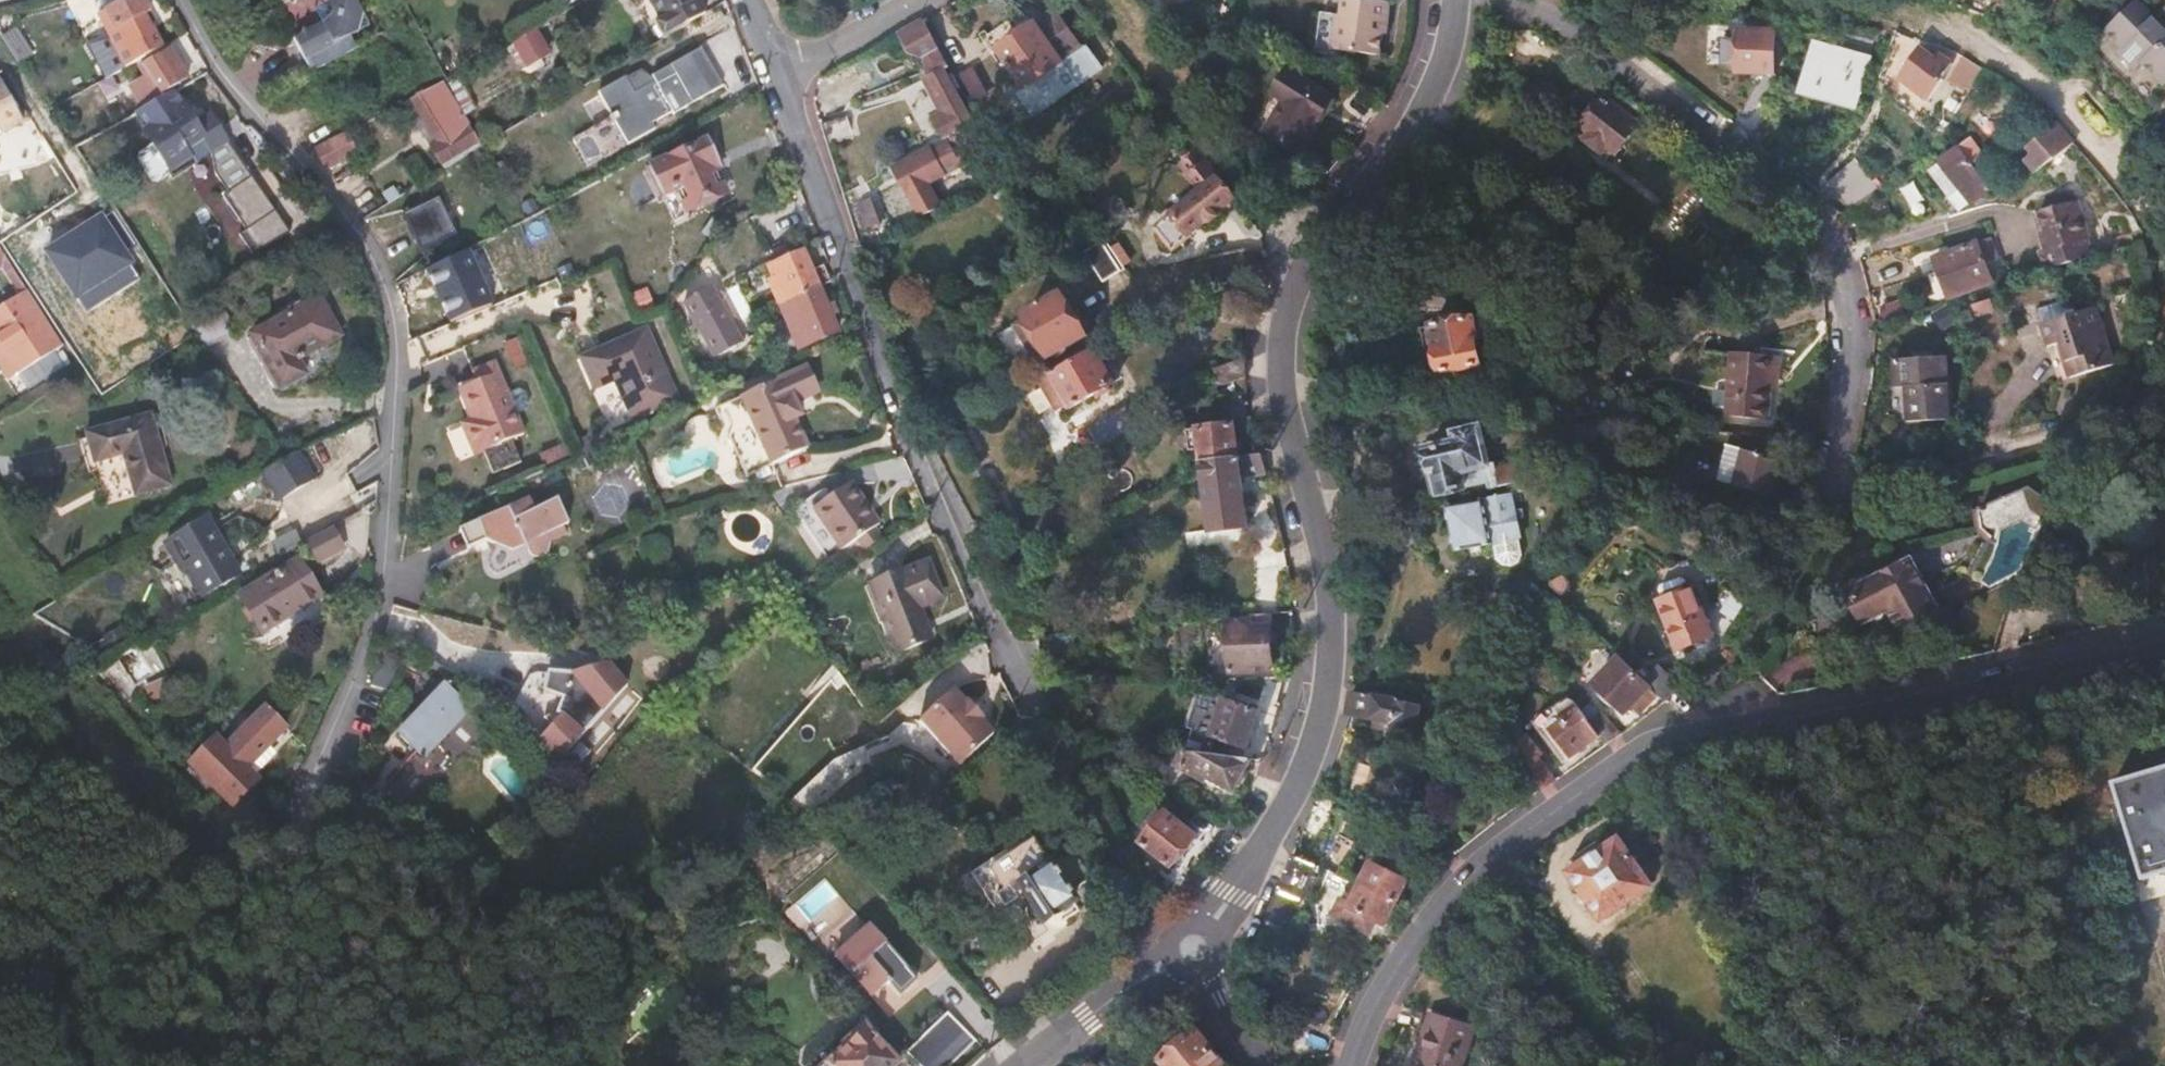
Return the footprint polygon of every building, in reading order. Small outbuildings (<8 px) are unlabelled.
[(157,46),(140,12),(146,8),(142,0),(117,0),(101,8),(110,24),(101,28),(121,67),(157,46)] [(308,72),(338,56),(331,44),(368,24),(356,0),(323,0),(310,7),(319,24),(304,32),(299,29),(297,36),(291,39),(308,72)] [(667,32),(705,9),(700,0),(648,0),(667,32)] [(1379,33),(1381,16),(1385,16),(1387,0),(1338,0),(1337,8),(1332,9),(1329,45),(1376,51),(1379,33)] [(2124,41),(2154,11),(2143,0),(2133,0),(2107,25),(2124,41)] [(2119,45),(2139,65),(2144,59),(2164,79),(2164,9),(2160,5),(2154,11),(2124,41),(2119,45)] [(110,24),(101,8),(93,12),(101,28),(110,24)] [(1021,86),(1079,50),(1054,10),(1033,24),(996,46),(1007,63),(1005,64),(1007,68),(1009,66),(1021,86)] [(923,17),(899,31),(910,50),(923,54),(938,46),(923,17)] [(532,27),(508,41),(510,43),(505,46),(521,75),(540,63),(537,56),(546,51),(532,27)] [(1739,73),(1775,74),(1777,32),(1740,31),(1739,39),(1728,39),(1728,51),(1728,65),(1740,65),(1739,73)] [(1804,90),(1857,105),(1870,57),(1816,43),(1804,90)] [(184,75),(166,47),(136,65),(142,75),(127,85),(139,104),(184,75)] [(718,85),(697,48),(650,74),(652,80),(631,93),(621,76),(580,100),(609,151),(650,128),(647,121),(668,109),(670,112),(718,85)] [(1925,53),(1906,82),(1929,97),(1952,63),(1939,56),(1936,60),(1925,53)] [(945,69),(949,66),(945,59),(931,66),(927,77),(944,110),(932,115),(944,139),(955,133),(962,146),(952,152),(959,165),(985,152),(945,69)] [(1974,86),(1980,74),(1961,63),(1955,75),(1974,86)] [(1287,68),(1272,92),(1283,98),(1263,129),(1296,149),(1330,94),(1287,68)] [(440,160),(478,138),(444,77),(444,78),(411,95),(435,139),(430,142),(440,160)] [(1,129),(20,118),(0,82),(0,127),(1,129)] [(195,120),(183,102),(181,103),(171,88),(133,110),(144,127),(140,129),(150,144),(138,152),(137,159),(150,178),(157,178),(167,171),(171,176),(225,139),(207,112),(195,120)] [(1283,98),(1272,92),(1253,123),(1263,129),(1283,98)] [(1650,113),(1624,92),(1614,105),(1607,100),(1584,128),(1591,133),(1586,141),(1605,154),(1609,147),(1618,153),(1650,113)] [(1947,107),(1958,114),(1965,102),(1953,96),(1947,107)] [(1973,99),(1959,116),(1965,122),(1978,103),(1973,99)] [(1169,119),(1158,106),(1147,115),(1158,128),(1169,119)] [(1770,110),(1750,136),(1763,147),(1784,121),(1770,110)] [(846,117),(820,125),(827,145),(853,137),(846,117)] [(2044,143),(2055,154),(2074,139),(2057,121),(2031,146),(2033,148),(2035,151),(2044,143)] [(2033,148),(2031,146),(2016,131),(2000,147),(2017,164),(2033,148)] [(339,134),(314,147),(324,167),(349,154),(339,134)] [(1970,135),(1941,157),(1959,184),(1969,199),(1987,186),(1986,183),(1997,176),(1984,160),(1975,167),(1971,161),(1982,152),(1970,135)] [(720,162),(708,136),(647,165),(660,191),(675,185),(686,206),(725,188),(715,165),(720,162)] [(2030,159),(2040,170),(2055,154),(2044,143),(2035,151),(2032,154),(2030,159)] [(1201,190),(1156,228),(1173,247),(1234,196),(1218,175),(1204,159),(1198,150),(1184,162),(1184,167),(1201,190)] [(1959,184),(1941,157),(1927,167),(1948,194),(1959,184)] [(272,209),(250,176),(220,195),(242,228),(272,209)] [(457,228),(440,194),(405,211),(423,246),(457,228)] [(856,205),(864,231),(880,226),(872,200),(856,205)] [(1118,201),(1104,210),(1114,226),(1128,217),(1118,201)] [(2069,235),(2071,240),(2077,237),(2063,202),(2026,218),(2030,230),(2027,232),(2038,263),(2045,263),(2047,269),(2063,262),(2051,235),(2060,231),(2063,237),(2069,235)] [(2079,256),(2071,240),(2069,235),(2063,237),(2060,231),(2051,235),(2063,262),(2079,256)] [(1555,236),(1549,245),(1559,252),(1565,243),(1555,236)] [(1107,241),(1087,252),(1106,282),(1125,270),(1107,241)] [(1980,243),(1936,258),(1950,297),(1992,281),(1980,243)] [(818,287),(829,282),(822,266),(811,271),(802,250),(766,265),(771,277),(766,280),(778,304),(818,287)] [(452,252),(422,267),(437,295),(465,281),(452,252)] [(62,342),(27,287),(0,304),(0,369),(5,377),(62,342)] [(778,304),(780,308),(784,315),(793,310),(807,342),(836,329),(818,287),(778,304)] [(635,317),(655,310),(646,288),(626,296),(635,317)] [(735,339),(710,293),(685,306),(711,352),(735,339)] [(1088,336),(1063,295),(1028,316),(1030,320),(1022,325),(1042,357),(1050,353),(1054,357),(1088,336)] [(336,334),(317,297),(250,333),(277,384),(301,371),(295,359),(300,356),(299,353),(336,334)] [(1716,301),(1710,306),(1708,312),(1711,317),(1718,317),(1725,313),(1727,308),(1723,301),(1716,301)] [(2055,343),(2066,376),(2111,362),(2094,306),(2036,323),(2044,346),(2055,343)] [(1452,320),(1433,324),(1441,372),(1481,364),(1475,332),(1484,331),(1479,313),(1471,315),(1469,307),(1450,311),(1452,320)] [(793,310),(784,315),(799,346),(807,342),(793,310)] [(509,349),(498,324),(458,342),(474,377),(456,385),(469,416),(458,421),(471,450),(520,429),(491,357),(509,349)] [(1441,372),(1433,324),(1418,327),(1428,375),(1441,372)] [(675,394),(643,325),(578,355),(592,386),(613,376),(631,414),(675,394)] [(277,384),(250,333),(245,335),(275,391),(280,389),(277,384)] [(2054,379),(2066,376),(2055,343),(2044,346),(2054,379)] [(1094,348),(1045,377),(1061,405),(1072,399),(1074,403),(1095,391),(1098,395),(1110,389),(1107,385),(1113,380),(1094,348)] [(1769,372),(1776,373),(1779,356),(1728,350),(1721,413),(1762,417),(1767,388),(1769,372)] [(1252,377),(1248,358),(1216,366),(1221,384),(1252,377)] [(1948,358),(1895,361),(1899,422),(1952,420),(1948,358)] [(812,393),(801,369),(719,405),(722,413),(730,410),(736,423),(730,437),(734,438),(750,474),(756,471),(772,464),(804,449),(791,420),(799,417),(792,402),(812,393)] [(1775,388),(1776,373),(1769,372),(1767,388),(1775,388)] [(168,484),(146,411),(81,430),(91,463),(119,455),(131,495),(168,484)] [(1206,455),(1241,455),(1240,420),(1205,421),(1205,422),(1194,422),(1195,443),(1206,443),(1206,455)] [(1440,495),(1465,489),(1466,486),(1488,480),(1485,465),(1489,464),(1482,428),(1438,437),(1440,445),(1430,448),(1434,465),(1429,469),(1433,492),(1440,495)] [(1727,445),(1715,482),(1771,499),(1783,462),(1727,445)] [(282,457),(257,472),(273,500),(308,480),(292,452),(282,457)] [(1268,472),(1264,454),(1241,455),(1206,455),(1208,526),(1244,526),(1244,504),(1254,504),(1254,490),(1243,491),(1243,472),(1268,472)] [(772,464),(756,471),(759,478),(775,471),(772,464)] [(1497,470),(1500,486),(1522,481),(1519,465),(1497,470)] [(59,511),(92,495),(83,477),(50,493),(59,511)] [(879,524),(852,481),(798,516),(826,558),(858,538),(874,527),(879,524)] [(2043,516),(2054,501),(2032,485),(1979,506),(1982,526),(1995,541),(1997,527),(2028,515),(2033,508),(2043,516)] [(530,494),(478,520),(486,539),(513,549),(527,543),(531,553),(539,557),(547,555),(551,549),(550,540),(568,532),(564,524),(552,501),(536,508),(530,494)] [(558,498),(552,501),(564,524),(569,520),(558,498)] [(1485,500),(1447,506),(1454,550),(1490,545),(1492,540),(1518,536),(1515,515),(1488,519),(1485,500)] [(162,545),(179,571),(184,567),(203,595),(236,572),(201,519),(162,545)] [(486,539),(478,520),(460,528),(470,547),(486,539)] [(331,525),(307,538),(319,559),(343,545),(331,525)] [(881,538),(874,527),(858,538),(865,550),(881,538)] [(321,590),(298,554),(238,592),(260,628),(321,590)] [(942,596),(925,555),(865,582),(895,653),(931,637),(918,607),(942,596)] [(1850,588),(1864,616),(1889,605),(1899,626),(1936,607),(1911,558),(1850,588)] [(1691,589),(1659,602),(1677,649),(1710,636),(1691,589)] [(1966,602),(1948,623),(1981,634),(1995,612),(1968,600),(1966,602)] [(1279,615),(1252,616),(1253,620),(1229,621),(1232,672),(1255,671),(1254,664),(1274,664),(1272,628),(1279,628),(1279,615)] [(107,633),(116,648),(133,638),(124,623),(107,633)] [(1657,694),(1644,682),(1619,659),(1593,686),(1624,716),(1631,709),(1636,714),(1640,710),(1657,694)] [(535,740),(558,763),(630,691),(604,664),(570,676),(544,670),(538,695),(555,702),(551,719),(535,740)] [(1680,689),(1682,688),(1658,667),(1644,682),(1657,694),(1665,701),(1680,689)] [(173,691),(166,675),(144,686),(150,701),(173,691)] [(955,755),(989,725),(977,712),(979,711),(962,693),(960,695),(948,682),(915,712),(955,755)] [(373,795),(395,818),(442,775),(425,757),(470,710),(447,687),(401,733),(419,752),(373,795)] [(1422,706),(1353,691),(1353,695),(1348,713),(1382,721),(1380,728),(1415,736),(1422,706)] [(1227,701),(1217,736),(1252,746),(1261,710),(1227,701)] [(1561,765),(1598,737),(1589,726),(1570,702),(1556,712),(1562,722),(1540,739),(1561,765)] [(266,744),(285,727),(266,706),(224,744),(219,738),(215,735),(189,759),(228,802),(254,777),(251,773),(244,765),(266,744)] [(1536,734),(1540,739),(1562,722),(1556,712),(1542,722),(1536,734)] [(1598,737),(1605,746),(1621,735),(1600,717),(1589,726),(1598,737)] [(244,765),(251,773),(273,752),(266,744),(244,765)] [(1254,758),(1191,749),(1181,762),(1199,776),(1205,769),(1234,787),(1238,781),(1240,783),(1249,772),(1250,770),(1247,768),(1254,758)] [(1538,754),(1525,763),(1538,790),(1553,780),(1538,754)] [(2117,778),(2146,876),(2164,871),(2164,764),(2117,778)] [(1196,832),(1165,807),(1140,839),(1172,864),(1196,832)] [(1608,835),(1573,858),(1579,868),(1573,872),(1604,915),(1650,884),(1621,839),(1613,844),(1608,835)] [(1037,842),(994,867),(1014,898),(1024,891),(1043,920),(1076,902),(1070,891),(1091,878),(1075,850),(1050,864),(1037,842)] [(1372,865),(1362,887),(1398,903),(1408,880),(1372,865)] [(1398,903),(1362,887),(1354,904),(1343,900),(1335,918),(1372,935),(1378,921),(1389,926),(1398,903)] [(914,981),(864,927),(831,957),(867,996),(883,981),(897,996),(914,981)] [(975,1042),(946,1014),(905,1057),(914,1065),(953,1065),(975,1042)] [(1416,1065),(1464,1065),(1476,1027),(1433,1014),(1416,1065)] [(894,1062),(859,1025),(836,1047),(838,1049),(821,1065),(890,1065),(894,1062)] [(1199,1027),(1160,1057),(1167,1065),(1222,1065),(1226,1063),(1199,1027)]
